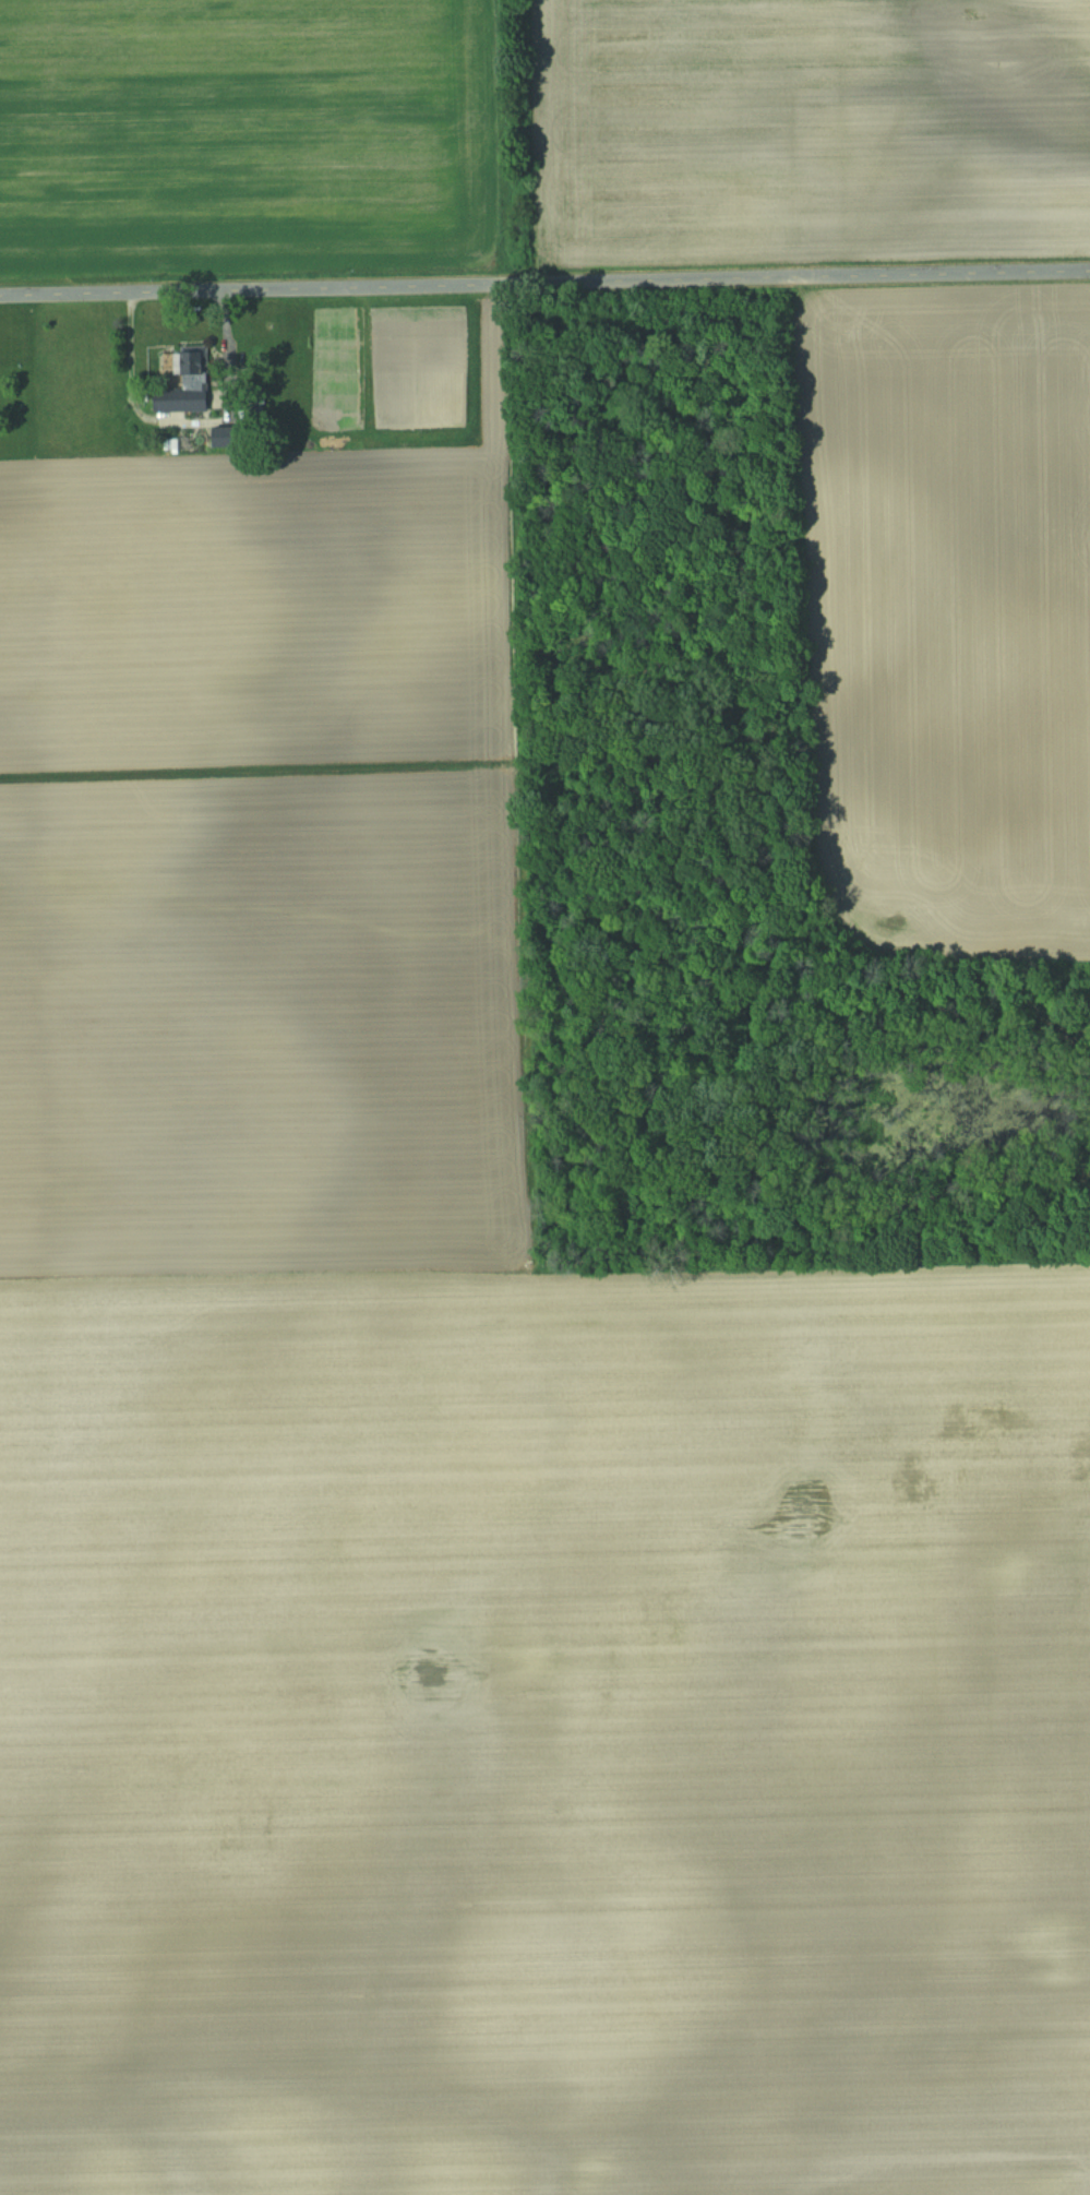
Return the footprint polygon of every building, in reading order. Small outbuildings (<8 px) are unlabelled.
[(209,411),(208,351),(175,351),(175,375),(183,375),(184,388),(155,388),(155,412),(209,411)]
